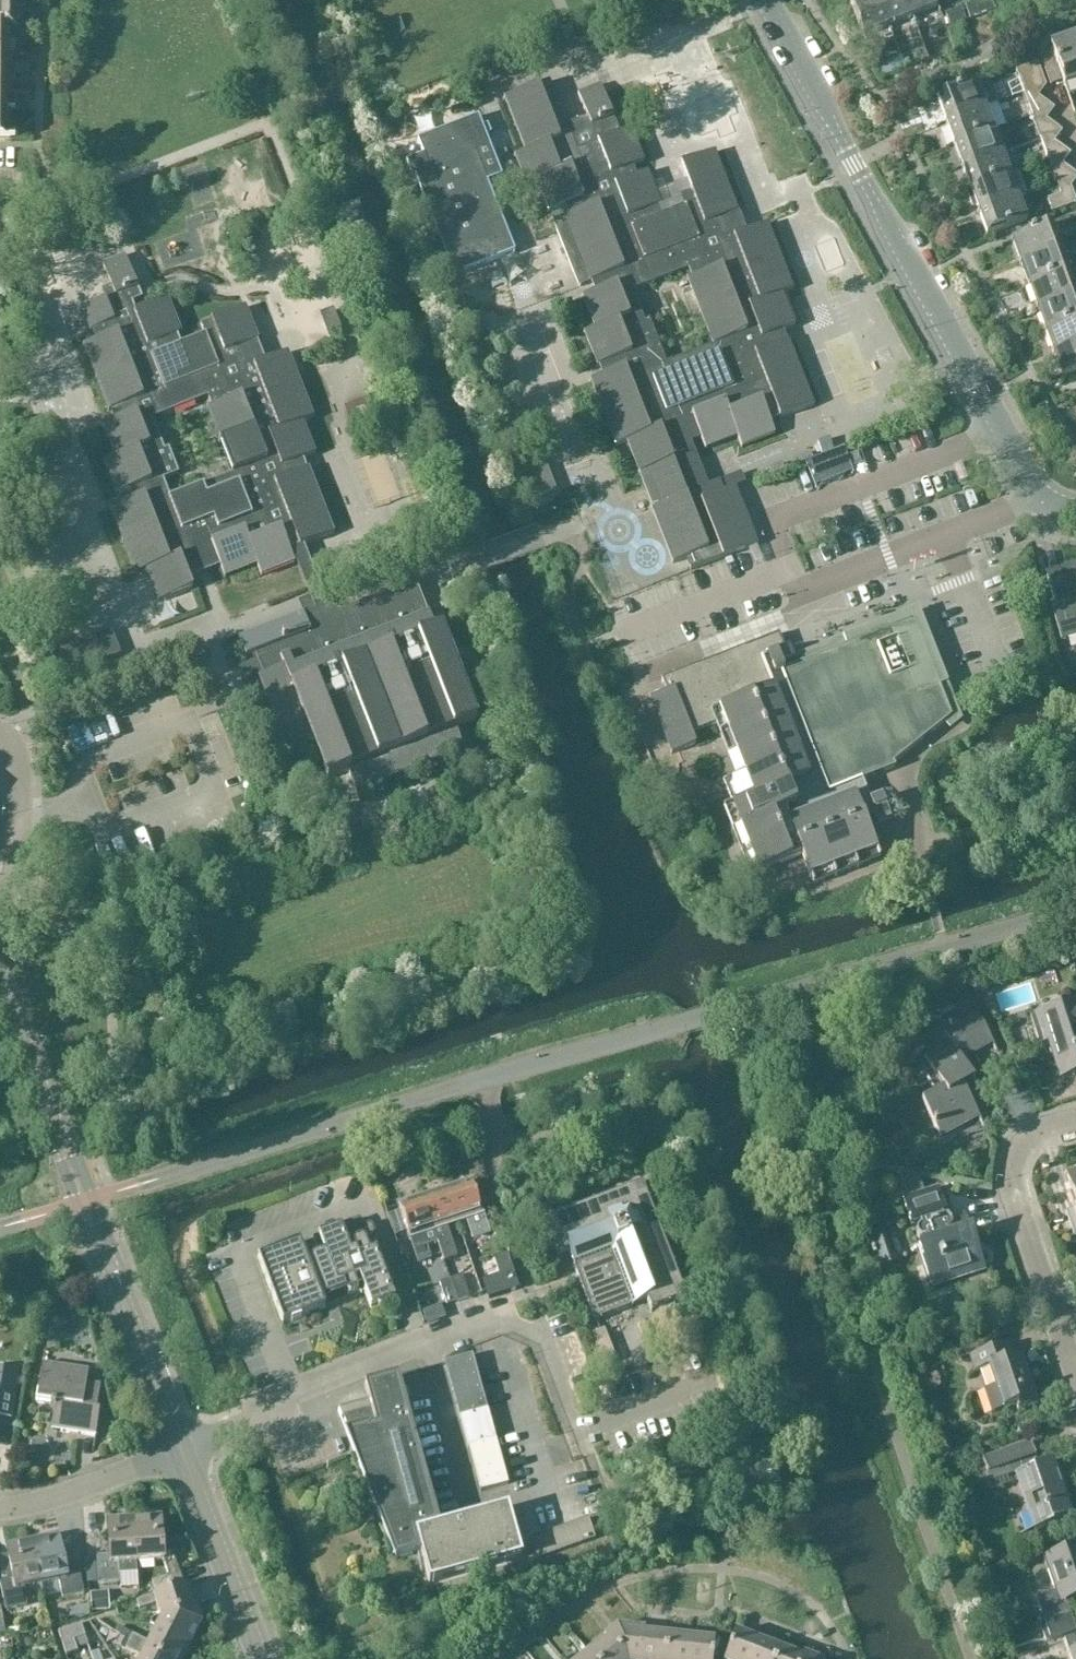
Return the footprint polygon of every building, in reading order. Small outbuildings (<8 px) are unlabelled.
[(888,27),(878,0),(849,0),(863,37),(888,27)] [(888,27),(913,17),(906,0),(878,0),(888,27)] [(913,17),(938,8),(935,0),(906,0),(913,17)] [(22,3),(0,3),(0,30),(11,30),(11,31),(13,31),(21,31),(22,15),(24,15),(24,3),(22,3)] [(12,57),(15,57),(15,45),(13,45),(13,31),(11,31),(11,30),(0,30),(0,57),(12,57)] [(1075,83),(1075,47),(1072,37),(1049,46),(1054,58),(1041,62),(1051,88),(1063,83),(1065,87),(1075,83)] [(12,85),(15,85),(15,73),(12,73),(12,57),(0,57),(0,85),(12,85)] [(1015,72),(1023,94),(1031,91),(1039,98),(1046,88),(1038,64),(1015,72)] [(653,494),(646,497),(672,565),(691,558),(695,568),(740,551),(757,544),(736,489),(745,485),(741,473),(708,486),(691,443),(701,439),(705,449),(737,437),(742,449),(775,436),(768,418),(777,415),(779,420),(815,406),(789,340),(782,342),(778,333),(796,326),(783,294),(794,290),(769,224),(740,235),(732,215),(739,213),(716,153),(681,167),(687,183),(666,191),(670,202),(660,206),(648,175),(650,174),(649,173),(637,178),(633,168),(646,163),(645,162),(643,163),(631,131),(618,136),(599,87),(577,95),(596,145),(585,149),(591,165),(582,168),(548,83),(538,87),(537,86),(503,100),(503,101),(505,100),(515,127),(513,128),(514,129),(516,129),(525,153),(513,158),(513,159),(515,158),(525,184),(523,185),(523,186),(535,181),(548,214),(565,207),(568,217),(563,219),(588,284),(595,281),(599,291),(582,298),(594,330),(584,334),(597,367),(603,365),(607,375),(590,381),(616,447),(626,443),(638,476),(645,473),(653,494)] [(12,85),(0,85),(0,112),(12,112),(15,112),(15,100),(12,100),(12,85)] [(936,101),(945,124),(986,109),(977,86),(936,101)] [(1023,94),(1032,117),(1039,114),(1047,120),(1055,109),(1039,98),(1031,91),(1023,94)] [(986,109),(945,124),(953,147),(994,132),(986,109)] [(12,112),(0,112),(0,140),(15,140),(15,128),(12,128),(12,112)] [(1063,132),(1047,120),(1039,114),(1032,117),(1040,140),(1048,137),(1055,142),(1063,132)] [(478,117),(417,142),(429,171),(414,177),(454,277),(515,253),(487,184),(502,179),(486,138),(491,136),(488,127),(483,129),(478,117)] [(1002,154),(994,132),(953,147),(961,169),(1002,154)] [(1040,140),(1048,161),(1055,159),(1063,165),(1071,155),(1055,142),(1048,137),(1040,140)] [(1002,154),(961,169),(969,191),(1010,176),(1002,154)] [(1063,165),(1055,159),(1048,161),(1056,184),(1063,182),(1071,188),(1075,181),(1075,175),(1063,165)] [(1010,176),(969,191),(965,193),(971,208),(975,206),(978,214),(1019,199),(1010,176)] [(1071,188),(1063,182),(1056,184),(1060,195),(1047,200),(1051,213),(1075,204),(1075,203),(1071,188)] [(1027,222),(1019,199),(978,214),(986,237),(1027,222)] [(1011,242),(1020,265),(1061,250),(1052,227),(1011,242)] [(1069,273),(1075,270),(1075,258),(1065,262),(1061,250),(1020,265),(1028,288),(1069,273)] [(257,566),(261,577),(295,564),(294,563),(296,562),(306,586),(317,582),(304,546),(334,534),(309,468),(307,469),(303,460),(316,455),(303,422),(314,418),(288,353),(265,362),(257,342),(259,341),(246,308),(200,325),(205,336),(181,345),(177,336),(182,334),(169,301),(136,314),(132,304),(142,300),(125,255),(102,264),(115,297),(81,310),(90,333),(92,332),(96,342),(83,347),(109,412),(111,411),(114,421),(102,426),(114,458),(104,462),(116,496),(119,495),(122,504),(110,510),(135,575),(146,571),(158,603),(193,590),(189,579),(221,567),(225,579),(257,566)] [(1028,288),(1036,310),(1075,296),(1075,292),(1069,273),(1028,288)] [(1036,310),(1044,333),(1075,322),(1075,296),(1036,310)] [(321,315),(330,338),(341,333),(333,311),(321,315)] [(42,313),(30,318),(39,340),(50,335),(42,313)] [(1044,333),(1053,356),(1075,347),(1075,322),(1044,333)] [(1075,373),(1075,347),(1053,356),(1061,379),(1075,373)] [(867,438),(832,451),(841,474),(876,460),(867,438)] [(546,467),(540,469),(530,473),(540,498),(549,494),(556,491),(546,467)] [(1068,566),(1068,567),(1045,573),(1054,606),(1051,607),(1061,641),(1068,639),(1068,640),(1075,638),(1075,563),(1068,566)] [(317,582),(306,586),(315,611),(304,616),(303,614),(238,639),(246,659),(252,656),(254,661),(249,664),(253,674),(258,672),(260,677),(258,678),(285,745),(310,735),(328,780),(348,772),(356,793),(464,751),(456,730),(477,722),(433,609),(427,612),(411,572),(399,577),(393,592),(340,613),(327,607),(317,582)] [(707,663),(701,666),(718,710),(723,723),(727,733),(753,798),(736,804),(745,826),(740,828),(744,839),(739,842),(739,843),(743,854),(749,851),(753,862),(759,860),(763,872),(779,865),(801,857),(813,886),(880,860),(865,821),(875,817),(878,826),(890,821),(881,798),(880,799),(881,800),(871,804),(862,782),(895,769),(893,765),(951,719),(947,709),(913,621),(910,622),(791,669),(789,663),(795,661),(794,660),(793,660),(789,650),(790,650),(790,649),(785,651),(780,637),(779,635),(707,663)] [(111,633),(46,658),(55,680),(120,655),(111,633)] [(701,666),(661,681),(666,693),(674,690),(686,722),(718,710),(701,666)] [(666,693),(649,700),(650,701),(651,700),(672,754),(671,754),(671,756),(679,753),(696,746),(692,735),(715,726),(723,723),(718,710),(686,722),(674,690),(666,693)] [(1030,1017),(1039,1045),(1049,1042),(1061,1078),(1075,1074),(1075,1003),(1030,1017)] [(961,1063),(993,1046),(977,1016),(944,1033),(950,1044),(924,1058),(943,1093),(921,1104),(940,1140),(979,1119),(963,1090),(972,1085),(961,1063)] [(1067,1177),(1075,1205),(1075,1174),(1067,1177)] [(569,1254),(574,1268),(595,1322),(647,1302),(651,1314),(690,1299),(645,1181),(542,1221),(557,1259),(569,1254)] [(471,1183),(447,1191),(457,1223),(468,1220),(474,1238),(488,1234),(471,1183)] [(930,1289),(981,1273),(975,1255),(978,1255),(971,1232),(948,1240),(946,1235),(951,1227),(943,1223),(941,1218),(946,1216),(937,1190),(902,1201),(911,1227),(918,1225),(920,1230),(916,1238),(924,1242),(926,1247),(918,1250),(930,1289)] [(446,1227),(457,1223),(447,1191),(423,1199),(434,1231),(438,1244),(444,1262),(456,1258),(446,1227)] [(434,1231),(423,1199),(399,1207),(409,1239),(410,1239),(418,1264),(430,1260),(427,1248),(438,1244),(434,1231)] [(1065,1214),(1074,1240),(1075,1239),(1075,1210),(1065,1214)] [(257,1258),(270,1293),(282,1325),(325,1309),(321,1300),(345,1292),(346,1294),(350,1296),(357,1294),(365,1293),(371,1310),(377,1308),(381,1309),(387,1307),(389,1304),(395,1301),(377,1250),(370,1253),(367,1244),(376,1241),(377,1238),(373,1226),(369,1225),(361,1228),(359,1231),(362,1238),(355,1241),(353,1244),(354,1245),(349,1247),(342,1227),(336,1229),(332,1228),(326,1230),(324,1233),(312,1238),(318,1256),(307,1260),(300,1243),(257,1258)] [(882,1229),(864,1234),(876,1271),(893,1265),(882,1229)] [(498,1278),(481,1284),(486,1300),(516,1291),(505,1258),(493,1262),(498,1278)] [(730,1273),(713,1279),(717,1291),(734,1285),(730,1273)] [(451,1280),(458,1303),(470,1299),(462,1276),(451,1280)] [(447,1307),(458,1303),(451,1280),(439,1284),(447,1307)] [(984,1393),(991,1416),(1014,1408),(1016,1413),(1038,1406),(1021,1357),(1015,1359),(1010,1345),(970,1359),(975,1373),(987,1369),(994,1390),(984,1393)] [(472,1356),(445,1364),(468,1448),(496,1440),(472,1356)] [(97,1413),(100,1387),(87,1385),(89,1372),(43,1365),(37,1403),(51,1405),(51,1410),(55,1410),(51,1431),(96,1437),(100,1413),(97,1413)] [(19,1371),(0,1368),(0,1400),(0,1397),(14,1399),(19,1371)] [(338,1410),(347,1433),(345,1434),(395,1562),(421,1555),(430,1584),(522,1558),(508,1508),(440,1527),(398,1377),(365,1386),(369,1402),(338,1410)] [(1018,1475),(1024,1495),(1036,1530),(1047,1526),(1048,1531),(1053,1529),(1052,1525),(1072,1518),(1067,1503),(1071,1501),(1066,1487),(1061,1488),(1052,1462),(1037,1467),(1029,1444),(982,1460),(990,1485),(1018,1475)] [(161,1518),(134,1520),(137,1563),(164,1561),(169,1576),(152,1582),(157,1595),(184,1586),(171,1552),(164,1553),(161,1518)] [(137,1563),(134,1520),(108,1521),(110,1557),(97,1557),(98,1585),(120,1583),(119,1565),(137,1563)] [(587,1521),(529,1539),(536,1560),(594,1541),(587,1521)] [(59,1536),(33,1542),(41,1585),(59,1581),(63,1599),(84,1595),(79,1568),(66,1570),(59,1536)] [(41,1585),(33,1542),(6,1548),(13,1582),(0,1584),(6,1611),(27,1607),(23,1588),(41,1585)] [(1046,1626),(1045,1626),(1045,1625),(1040,1627),(1045,1643),(1050,1642),(1050,1643),(1075,1634),(1075,1631),(1067,1604),(1075,1601),(1075,1549),(1044,1560),(1056,1595),(1037,1601),(1046,1626)] [(156,1605),(161,1620),(197,1608),(189,1585),(184,1586),(157,1595),(153,1596),(153,1597),(136,1602),(139,1611),(156,1605)] [(161,1620),(155,1632),(188,1649),(202,1623),(197,1608),(161,1620)] [(78,1653),(74,1641),(85,1637),(82,1626),(70,1629),(59,1633),(62,1645),(66,1656),(78,1653)] [(646,1630),(617,1627),(605,1636),(586,1652),(592,1658),(643,1658),(646,1630)] [(760,1638),(737,1629),(725,1658),(752,1658),(760,1638)] [(668,1632),(646,1630),(643,1658),(665,1658),(668,1632)] [(188,1649),(155,1632),(149,1644),(133,1636),(129,1643),(159,1658),(183,1658),(188,1649)] [(668,1632),(665,1658),(689,1658),(691,1635),(668,1632)] [(691,1635),(689,1658),(713,1658),(715,1637),(691,1635)] [(782,1647),(760,1638),(752,1658),(777,1658),(782,1647)] [(129,1643),(125,1651),(141,1658),(159,1658),(129,1643)] [(782,1647),(777,1658),(814,1658),(804,1655),(782,1647)]
